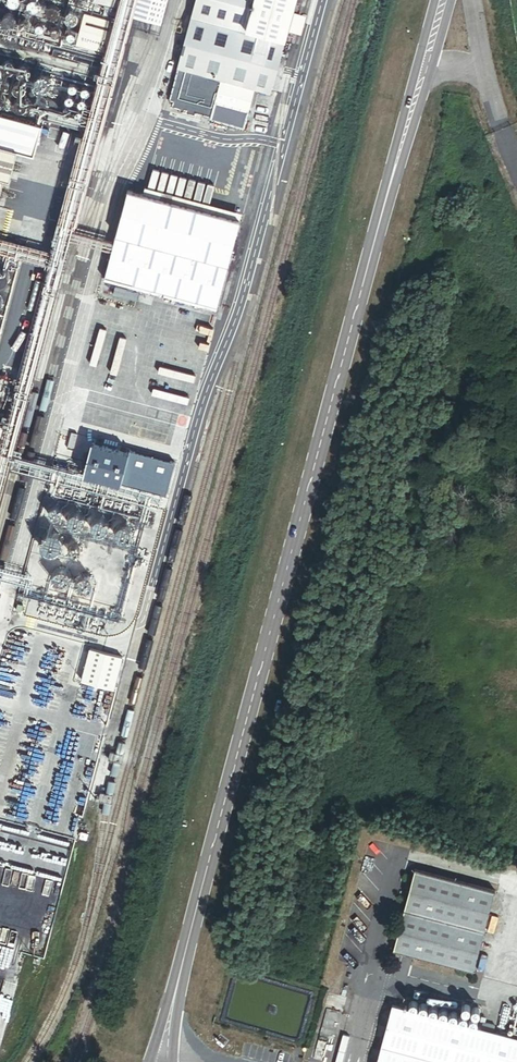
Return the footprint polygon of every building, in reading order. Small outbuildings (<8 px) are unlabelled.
[(19,4),(19,2),(18,0),(9,0),(8,1),(8,3),(8,5),(10,7),(11,8),(13,9),(15,9),(17,8),(18,6),(19,4)] [(122,0),(96,0),(96,2),(108,5),(106,13),(118,16),(122,0)] [(170,0),(139,0),(134,16),(137,17),(158,22),(163,24),(170,0)] [(195,17),(287,41),(297,0),(199,0),(195,17)] [(38,11),(39,9),(39,7),(38,5),(37,3),(35,2),(33,2),(31,3),(29,4),(28,6),(28,8),(28,10),(30,12),(31,13),(33,14),(35,13),(37,12),(38,11)] [(58,18),(58,16),(58,14),(58,12),(56,10),(54,9),(52,9),(50,10),(49,11),(48,13),(47,15),(48,17),(49,18),(50,20),(52,20),(54,20),(56,19),(58,18)] [(78,22),(78,20),(78,18),(78,16),(76,14),(74,13),(72,13),(70,14),(69,15),(68,17),(67,19),(68,21),(69,23),(71,24),(72,24),(75,24),(76,23),(78,22)] [(108,53),(116,22),(87,14),(78,45),(108,53)] [(15,25),(16,23),(16,22),(17,20),(16,19),(16,18),(15,17),(13,16),(12,15),(11,15),(9,15),(8,16),(6,16),(5,18),(5,19),(5,20),(5,22),(5,23),(6,25),(7,26),(8,27),(10,27),(11,27),(13,27),(14,26),(15,25)] [(273,94),(287,41),(195,17),(193,17),(179,69),(180,69),(256,89),(258,90),(269,93),(273,94)] [(30,28),(30,26),(30,25),(30,23),(29,22),(27,21),(26,21),(24,21),(23,22),(22,24),(22,25),(22,27),(23,28),(24,29),(26,29),(27,29),(29,29),(30,28)] [(45,31),(46,30),(45,28),(45,27),(44,26),(42,25),(41,25),(39,26),(38,27),(37,28),(37,30),(38,31),(38,32),(40,33),(41,34),(43,33),(44,33),(45,31)] [(60,37),(61,35),(61,34),(61,32),(60,31),(58,30),(57,30),(56,30),(54,31),(53,33),(53,34),(53,35),(54,37),(55,37),(57,38),(58,38),(60,37)] [(76,41),(77,39),(77,38),(76,36),(75,35),(75,34),(73,34),(72,34),(70,35),(69,37),(68,38),(69,39),(69,41),(71,42),(72,42),(73,42),(75,42),(76,41)] [(102,70),(104,62),(56,49),(54,56),(102,70)] [(14,70),(15,69),(15,67),(14,65),(13,63),(11,62),(9,62),(7,63),(5,63),(4,66),(4,67),(4,70),(5,71),(6,72),(8,73),(10,73),(13,72),(14,70)] [(30,75),(31,73),(31,71),(31,70),(30,68),(27,66),(26,66),(24,66),(23,67),(22,68),(21,69),(20,71),(20,73),(21,75),(22,76),(25,77),(28,77),(29,76),(30,75)] [(217,104),(250,113),(256,89),(180,69),(171,104),(174,105),(174,107),(183,109),(182,112),(196,116),(197,114),(213,118),(217,104)] [(51,88),(51,86),(51,84),(51,81),(50,79),(49,78),(47,76),(45,76),(43,75),(41,76),(39,76),(37,78),(36,79),(35,81),(34,83),(34,85),(35,88),(36,89),(38,91),(40,92),(42,93),(44,93),(46,92),(48,91),(49,90),(51,88)] [(11,85),(11,83),(10,81),(9,80),(7,79),(5,78),(3,79),(1,80),(0,82),(0,86),(1,88),(3,89),(5,90),(7,89),(8,89),(10,87),(11,85)] [(25,91),(26,89),(27,88),(26,86),(25,84),(24,83),(21,82),(18,83),(17,84),(16,86),(15,87),(16,90),(17,91),(19,93),(20,93),(22,93),(24,92),(25,91)] [(78,91),(79,89),(79,88),(78,87),(77,85),(76,85),(74,84),(72,85),(70,87),(70,88),(71,90),(71,91),(73,92),(74,92),(75,92),(77,92),(78,91)] [(91,94),(92,93),(92,92),(92,91),(91,89),(90,88),(88,88),(86,88),(85,89),(84,90),(84,91),(84,93),(84,94),(86,96),(87,96),(88,96),(90,95),(91,94)] [(75,103),(76,101),(76,100),(76,99),(75,97),(73,96),(72,96),(70,96),(69,97),(68,98),(67,100),(68,102),(68,103),(69,103),(71,104),(72,104),(74,103),(75,103)] [(45,109),(47,106),(47,105),(46,102),(45,101),(42,100),(41,99),(40,100),(37,101),(36,103),(36,105),(36,107),(37,109),(38,109),(40,110),(42,111),(44,109),(45,109)] [(88,105),(89,105),(89,103),(88,101),(87,101),(86,100),(84,100),(82,100),(82,101),(81,102),(80,103),(81,105),(81,106),(82,107),(84,108),(86,108),(87,107),(88,105)] [(26,110),(27,108),(27,106),(27,105),(26,102),(24,101),(22,101),(19,101),(18,102),(16,105),(16,106),(17,109),(17,110),(18,111),(21,112),(24,112),(25,111),(26,110)] [(72,115),(73,113),(73,112),(73,110),(72,109),(70,108),(69,108),(67,109),(66,109),(66,110),(65,112),(65,113),(66,115),(68,116),(70,116),(72,116),(72,115)] [(84,118),(85,116),(85,115),(85,114),(84,112),(83,111),(81,111),(80,111),(78,112),(77,113),(77,114),(77,116),(78,118),(80,119),(82,119),(83,118),(84,118)] [(43,127),(0,116),(0,148),(19,153),(35,157),(43,127)] [(19,153),(0,148),(0,179),(6,180),(11,182),(19,153)] [(105,281),(218,310),(241,222),(128,192),(105,281)] [(11,279),(11,277),(10,276),(10,274),(8,272),(7,271),(5,270),(3,270),(1,270),(0,270),(0,286),(2,286),(4,286),(6,285),(7,284),(9,283),(10,281),(11,279)] [(1,462),(9,428),(0,426),(0,461),(1,462)] [(496,892),(417,871),(396,950),(475,971),(496,892)] [(395,1005),(379,1061),(516,1061),(516,1038),(395,1005)] [(335,1039),(342,1012),(329,1008),(322,1035),(335,1039)]
